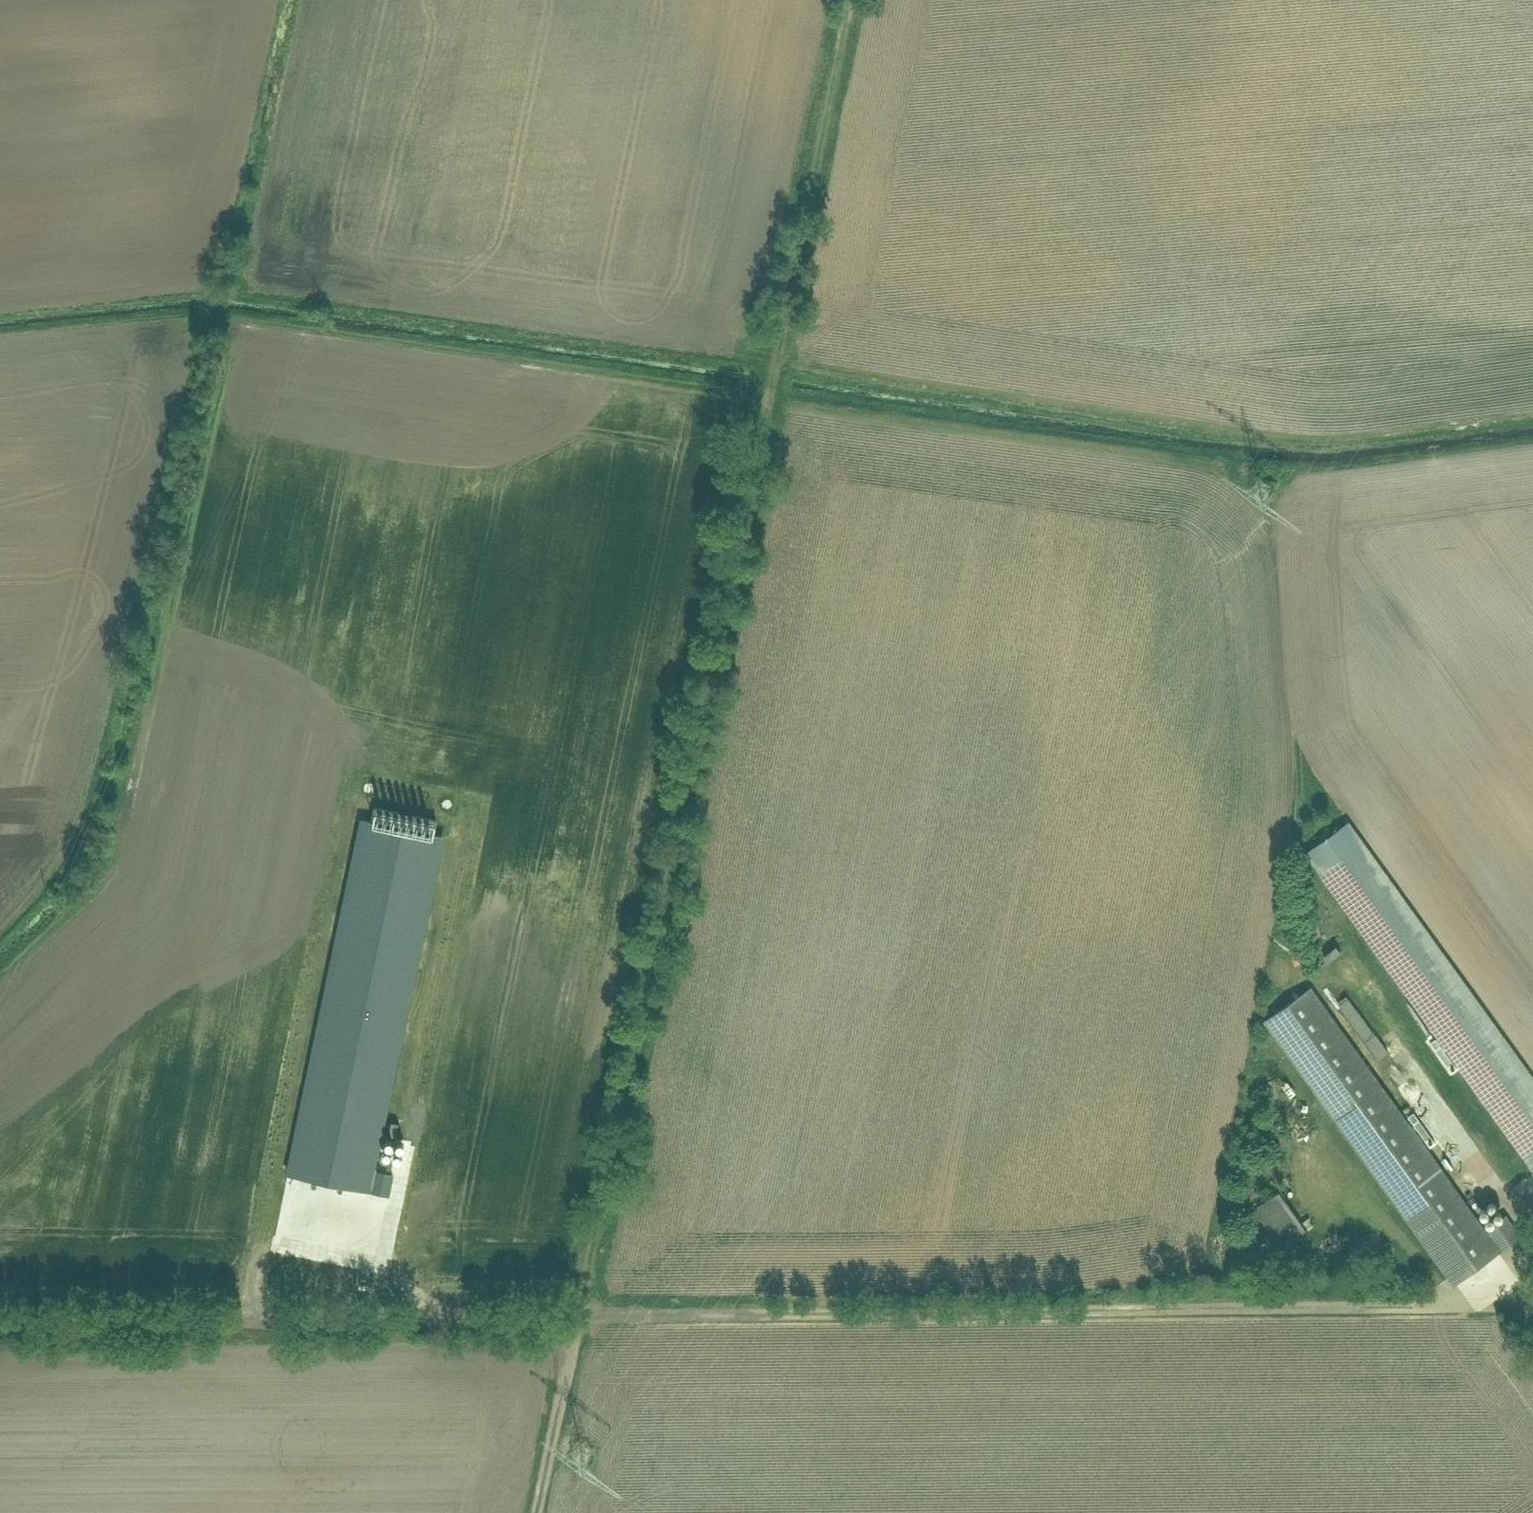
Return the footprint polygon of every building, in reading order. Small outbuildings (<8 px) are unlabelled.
[(376,817),(360,814),(295,1174),(395,1192),(399,1171),(386,1168),(447,830),(446,830),(448,817),(378,805),(376,817)] [(1532,1175),(1532,1092),(1342,826),(1303,854),(1532,1175)] [(1527,1228),(1510,1205),(1481,1226),(1309,992),(1261,1027),(1451,1284),(1527,1228)] [(1399,1043),(1391,1030),(1380,1036),(1353,993),(1343,999),(1380,1055),(1399,1043)] [(1274,1192),(1248,1208),(1273,1250),(1299,1234),(1274,1192)]
